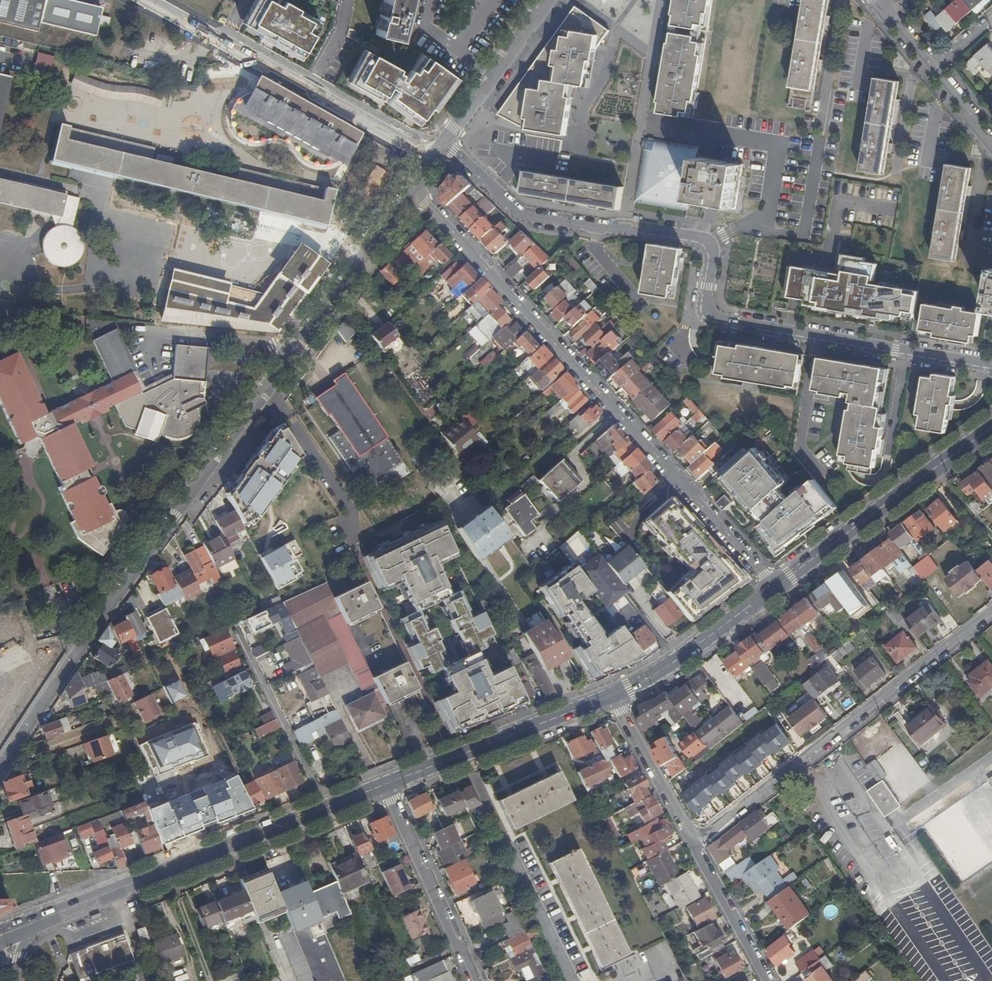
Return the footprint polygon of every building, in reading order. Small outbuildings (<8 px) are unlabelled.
[(45,0),(0,0),(0,25),(37,34),(45,0)] [(93,47),(98,26),(102,10),(61,0),(45,0),(37,34),(93,47)] [(281,0),(260,0),(246,25),(301,56),(318,26),(295,13),(297,9),(281,0)] [(375,35),(398,40),(400,29),(406,31),(410,12),(405,11),(407,0),(383,0),(375,35)] [(686,0),(685,0),(682,0),(677,26),(700,31),(701,26),(707,27),(710,14),(705,13),(707,0),(687,0),(686,0)] [(813,92),(817,70),(819,60),(824,26),(826,17),(829,0),(806,0),(791,88),(813,92)] [(964,0),(958,0),(937,19),(931,11),(925,17),(933,27),(939,22),(948,31),(972,10),(964,0)] [(972,10),(976,14),(980,10),(977,6),(984,0),(964,0),(972,10)] [(980,10),(988,3),(985,0),(984,0),(977,6),(980,10)] [(550,44),(499,114),(526,129),(563,135),(567,111),(564,111),(566,99),(569,99),(573,74),(586,77),(589,56),(590,57),(596,49),(609,30),(576,7),(550,44)] [(698,38),(675,34),(670,61),(675,62),(672,72),(666,71),(660,102),(662,103),(660,113),(679,117),(680,112),(686,114),(689,101),(692,102),(694,91),(690,90),(697,57),(701,58),(704,45),(697,43),(698,38)] [(991,75),(991,50),(988,45),(965,64),(972,72),(975,70),(974,68),(981,62),(991,75)] [(567,111),(563,135),(567,136),(575,85),(590,88),(596,49),(590,57),(589,56),(586,77),(573,74),(569,99),(566,99),(564,111),(567,111)] [(400,70),(367,52),(351,83),(382,100),(383,97),(407,114),(410,110),(420,118),(428,107),(424,103),(447,72),(421,54),(403,80),(396,77),(400,70)] [(34,76),(49,80),(55,57),(39,53),(34,76)] [(162,89),(63,66),(59,81),(159,104),(162,89)] [(5,104),(10,82),(11,79),(0,76),(0,126),(5,104)] [(241,111),(343,166),(361,134),(259,77),(241,111)] [(893,114),(895,105),(899,82),(877,78),(861,171),(883,175),(886,159),(888,149),(893,114)] [(807,101),(806,111),(810,111),(813,92),(791,88),(787,108),(792,109),(793,99),(807,101)] [(792,109),(806,111),(807,101),(793,99),(792,109)] [(97,128),(99,112),(71,108),(69,124),(97,128)] [(159,111),(144,108),(139,134),(153,138),(159,111)] [(51,161),(125,178),(129,178),(134,172),(154,148),(95,134),(60,126),(51,161)] [(634,202),(687,211),(698,147),(645,138),(634,202)] [(151,161),(154,148),(134,172),(129,178),(125,178),(145,184),(207,198),(224,202),(264,212),(326,226),(334,191),(280,178),(239,169),(236,181),(204,174),(187,169),(169,165),(151,161)] [(377,190),(387,161),(372,155),(362,184),(377,190)] [(700,157),(692,202),(735,209),(743,165),(732,163),(725,162),(700,157)] [(955,261),(959,239),(960,229),(966,197),(968,186),(971,168),(948,165),(933,257),(955,261)] [(523,194),(544,197),(554,199),(589,205),(598,206),(619,210),(623,188),(526,171),(523,194)] [(445,196),(451,203),(462,194),(466,190),(471,186),(461,176),(458,180),(455,177),(445,189),(445,196)] [(35,188),(0,180),(0,203),(52,215),(56,227),(54,228),(50,230),(46,234),(44,239),(43,243),(42,249),(44,254),(46,259),(50,262),(54,265),(57,267),(62,267),(67,267),(70,266),(74,264),(78,261),(82,256),(83,252),(84,248),(84,243),(83,239),(80,235),(77,231),(74,228),(68,226),(72,212),(76,213),(79,198),(35,188)] [(461,218),(463,217),(474,207),(462,194),(451,203),(450,205),(458,215),(461,218)] [(484,217),(495,208),(484,197),(474,206),(484,217)] [(698,217),(701,208),(694,205),(690,214),(698,217)] [(473,228),(484,217),(474,206),(474,207),(463,217),(473,228)] [(469,231),(473,228),(463,217),(461,218),(459,220),(469,231)] [(483,239),(495,228),(484,217),(473,228),(483,239)] [(507,244),(509,242),(506,239),(502,234),(508,228),(502,222),(495,228),(483,239),(496,254),(507,244)] [(530,250),(532,248),(536,245),(534,244),(521,231),(510,241),(523,255),(529,249),(530,250)] [(423,258),(435,247),(422,233),(417,238),(415,241),(404,251),(416,264),(423,258)] [(509,242),(507,244),(518,257),(520,259),(524,256),(523,255),(510,241),(509,242)] [(683,248),(652,243),(644,292),(671,297),(673,284),(677,285),(683,248)] [(230,283),(172,269),(159,322),(277,333),(327,264),(298,244),(262,294),(229,286),(230,283)] [(446,271),(455,263),(437,244),(435,247),(423,258),(416,264),(412,268),(418,276),(430,266),(435,271),(441,265),(446,271)] [(542,267),(551,259),(543,252),(539,256),(532,248),(530,250),(524,255),(524,256),(520,259),(507,270),(506,272),(512,279),(521,270),(524,268),(523,266),(529,260),(531,263),(529,264),(532,267),(534,265),(538,270),(542,267)] [(518,257),(506,268),(507,270),(520,259),(518,257)] [(575,272),(581,267),(573,257),(566,262),(575,272)] [(806,300),(805,305),(893,320),(894,315),(913,318),(918,292),(871,284),(872,281),(874,282),(877,265),(846,259),(843,276),(800,268),(794,267),(789,297),(796,298),(806,300)] [(460,295),(478,279),(465,264),(459,269),(455,263),(446,271),(440,276),(445,282),(452,290),(460,283),(464,287),(457,293),(459,296),(460,295)] [(387,266),(380,274),(391,287),(400,279),(387,266)] [(789,297),(794,267),(791,266),(787,289),(786,289),(785,296),(789,297)] [(537,289),(555,272),(551,267),(546,271),(542,267),(538,270),(528,279),(537,289)] [(390,288),(382,278),(376,283),(384,292),(390,288)] [(593,293),(598,288),(590,278),(585,283),(593,293)] [(470,306),(488,290),(478,279),(460,295),(470,306)] [(574,289),(566,280),(547,298),(554,307),(574,289)] [(495,307),(500,303),(498,300),(488,290),(470,306),(469,307),(465,311),(476,324),(481,320),(495,307)] [(566,317),(575,309),(568,303),(570,301),(568,299),(553,313),(561,322),(563,320),(566,317)] [(940,306),(925,304),(921,331),(936,333),(935,337),(948,339),(948,342),(953,343),(954,339),(954,338),(953,337),(952,337),(953,333),(959,334),(958,340),(962,341),(966,342),(973,343),(974,335),(975,325),(980,326),(982,313),(965,310),(940,306)] [(586,316),(588,314),(580,305),(575,309),(566,317),(574,327),(579,322),(583,319),(586,316)] [(494,335),(508,322),(495,307),(481,320),(476,324),(473,327),(487,341),(492,337),(494,335)] [(596,323),(605,315),(602,312),(596,318),(595,317),(591,320),(594,325),(596,323)] [(594,325),(591,320),(588,317),(586,316),(583,319),(584,321),(591,328),(594,325)] [(563,320),(571,329),(574,327),(566,317),(563,320)] [(514,341),(522,333),(510,320),(508,322),(494,335),(492,337),(503,350),(506,348),(514,341)] [(583,335),(594,348),(598,344),(608,335),(617,327),(611,320),(601,328),(596,323),(594,325),(591,328),(583,335)] [(570,333),(576,340),(583,335),(591,328),(584,321),(581,324),(570,333)] [(348,328),(342,323),(336,331),(340,336),(348,328)] [(387,324),(386,323),(374,332),(383,344),(395,335),(387,324)] [(24,441),(35,437),(40,438),(45,449),(47,448),(50,449),(52,453),(51,457),(49,458),(54,468),(58,466),(61,472),(60,476),(58,477),(62,485),(58,487),(66,502),(67,501),(71,503),(73,507),(72,510),(70,511),(74,520),(75,520),(76,522),(74,526),(73,527),(77,537),(83,535),(85,539),(89,542),(87,544),(102,556),(125,525),(119,521),(113,507),(111,509),(107,507),(107,506),(102,496),(100,497),(97,495),(95,491),(96,487),(98,486),(93,476),(89,478),(85,470),(89,468),(88,466),(89,463),(91,461),(73,423),(81,420),(83,423),(110,411),(108,407),(115,403),(127,426),(137,430),(135,434),(158,442),(161,434),(171,437),(175,438),(180,438),(183,438),(187,436),(192,433),(195,428),(198,422),(199,416),(199,412),(198,408),(207,403),(205,398),(199,397),(200,393),(201,393),(203,392),(204,391),(205,389),(204,387),(203,386),(200,386),(201,381),(206,382),(209,347),(177,344),(177,350),(174,379),(143,393),(133,372),(138,370),(118,328),(94,340),(114,381),(91,392),(46,413),(35,390),(33,390),(29,389),(28,386),(29,382),(31,381),(19,357),(17,358),(14,357),(13,355),(0,361),(0,396),(4,397),(5,400),(4,404),(2,405),(7,415),(11,413),(12,415),(11,418),(9,419),(18,439),(20,438),(23,439),(24,441)] [(355,332),(348,328),(340,336),(345,342),(355,332)] [(597,365),(610,353),(608,354),(604,350),(619,337),(613,330),(608,335),(602,340),(605,343),(601,347),(598,344),(594,348),(589,352),(587,354),(597,365)] [(383,344),(374,332),(369,335),(379,347),(383,344)] [(535,347),(522,333),(514,341),(515,342),(513,344),(517,348),(519,347),(527,355),(535,347)] [(953,343),(965,345),(966,342),(962,341),(958,340),(959,334),(953,333),(952,337),(953,337),(954,338),(954,339),(953,343)] [(468,359),(478,349),(473,344),(463,355),(468,359)] [(741,348),(724,345),(722,352),(719,367),(747,373),(746,375),(789,384),(790,381),(797,383),(802,361),(783,357),(783,353),(759,348),(758,352),(752,350),(753,347),(741,344),(741,348)] [(536,369),(550,357),(540,346),(526,358),(536,369)] [(583,357),(587,354),(589,352),(585,348),(579,353),(583,357)] [(495,356),(492,351),(479,362),(483,367),(495,356)] [(627,365),(631,362),(635,358),(630,352),(619,362),(610,353),(597,365),(611,380),(612,378),(615,376),(627,365)] [(551,384),(556,380),(554,377),(561,370),(550,358),(537,369),(551,384)] [(657,370),(662,365),(656,358),(650,363),(657,370)] [(819,358),(819,363),(838,367),(839,362),(819,358)] [(627,365),(635,375),(639,371),(631,362),(627,365)] [(847,471),(872,476),(874,463),(882,415),(883,409),(878,408),(880,393),(885,394),(889,371),(873,368),(872,372),(857,370),(858,365),(839,362),(838,367),(819,363),(815,386),(822,387),(822,390),(846,394),(847,389),(854,391),(852,399),(855,400),(846,452),(850,453),(849,460),(847,471)] [(634,377),(636,376),(635,375),(627,365),(615,376),(612,378),(616,382),(618,380),(624,387),(624,386),(634,377)] [(567,393),(575,386),(564,373),(556,380),(551,384),(545,390),(549,394),(559,385),(567,393)] [(342,374),(332,381),(335,385),(315,398),(315,399),(326,416),(328,415),(339,431),(329,438),(350,468),(360,462),(362,466),(368,474),(366,475),(379,493),(409,472),(342,374)] [(919,415),(923,416),(921,430),(945,433),(954,377),(942,375),(941,379),(934,378),(925,376),(923,385),(922,392),(929,393),(928,399),(924,398),(924,397),(923,397),(923,396),(922,396),(918,395),(917,401),(921,401),(919,415)] [(636,399),(646,390),(634,377),(624,386),(630,393),(636,399)] [(335,385),(332,381),(313,394),(315,398),(335,385)] [(928,399),(929,393),(922,392),(923,385),(920,384),(918,395),(922,396),(923,396),(923,397),(924,397),(924,398),(928,399)] [(562,408),(564,410),(578,397),(580,395),(576,391),(578,389),(575,386),(567,393),(557,402),(559,405),(563,402),(566,405),(562,408)] [(669,406),(651,386),(646,390),(636,399),(635,400),(653,420),(669,406)] [(578,397),(564,410),(566,412),(567,411),(572,415),(584,403),(578,397)] [(696,414),(700,410),(689,397),(684,401),(696,414)] [(852,399),(842,458),(849,460),(850,453),(846,452),(855,400),(852,399)] [(559,405),(557,402),(549,410),(554,416),(562,408),(559,405)] [(579,434),(601,414),(595,407),(589,412),(588,410),(585,412),(583,410),(569,423),(579,434)] [(683,425),(692,418),(695,415),(689,408),(678,419),(683,425)] [(696,422),(704,415),(700,410),(696,414),(695,415),(692,418),(696,422)] [(469,429),(476,423),(466,412),(460,417),(462,420),(469,429)] [(882,441),(886,416),(882,415),(874,463),(878,464),(880,457),(882,458),(885,441),(882,441)] [(665,441),(679,429),(668,416),(654,429),(665,441)] [(476,437),(469,429),(462,420),(449,430),(463,448),(471,441),(476,437)] [(708,430),(713,425),(710,422),(704,427),(708,430)] [(616,451),(626,441),(612,426),(596,440),(605,450),(611,445),(616,451)] [(251,461),(226,495),(234,510),(243,527),(250,524),(302,458),(282,428),(276,433),(274,432),(252,462),(251,461)] [(680,448),(692,438),(690,436),(688,438),(679,429),(665,441),(675,453),(680,448)] [(456,453),(463,448),(449,430),(442,436),(456,453)] [(694,463),(708,451),(694,436),(692,438),(680,448),(694,463)] [(477,448),(481,444),(476,437),(471,441),(477,448)] [(722,447),(727,442),(722,437),(717,442),(722,447)] [(620,463),(634,450),(626,441),(616,451),(612,454),(620,463)] [(701,477),(716,464),(710,458),(722,447),(717,442),(708,451),(694,463),(691,466),(701,477)] [(610,456),(612,454),(616,451),(611,445),(605,450),(610,456)] [(746,449),(716,476),(728,489),(733,485),(745,497),(742,500),(763,524),(761,527),(780,551),(809,528),(838,508),(814,480),(791,501),(781,489),(786,485),(756,449),(750,454),(746,449)] [(416,450),(408,455),(416,468),(424,462),(416,450)] [(628,471),(642,458),(634,450),(620,463),(628,471)] [(645,472),(650,467),(642,458),(628,471),(636,480),(645,472)] [(580,481),(561,460),(559,462),(578,483),(580,481)] [(352,472),(362,466),(360,462),(350,468),(352,472)] [(459,471),(453,462),(444,468),(449,475),(453,472),(454,475),(459,471)] [(578,483),(559,462),(538,481),(557,502),(578,483)] [(979,470),(980,471),(991,486),(991,464),(990,462),(979,470)] [(985,509),(991,504),(991,486),(980,471),(963,483),(970,492),(972,491),(985,509)] [(654,482),(645,472),(636,480),(631,484),(640,494),(654,482)] [(521,495),(537,481),(533,476),(517,490),(521,495)] [(521,495),(503,510),(513,523),(523,536),(534,527),(528,521),(537,515),(521,495)] [(716,503),(723,511),(732,503),(725,495),(716,503)] [(687,516),(670,497),(644,521),(655,533),(653,535),(672,555),(674,554),(689,571),(687,573),(686,572),(679,579),(681,581),(667,594),(688,619),(696,614),(697,615),(713,604),(711,603),(721,595),(722,596),(741,583),(740,582),(741,579),(741,578),(742,576),(725,557),(724,557),(717,549),(699,529),(699,530),(687,517),(687,516)] [(941,499),(927,510),(945,531),(958,521),(941,499)] [(456,528),(477,559),(490,550),(496,545),(501,542),(507,538),(509,537),(504,531),(494,517),(486,507),(456,528)] [(236,533),(244,529),(243,527),(234,510),(226,514),(226,515),(227,517),(215,523),(220,532),(224,540),(236,533)] [(503,510),(494,517),(504,531),(513,523),(503,510)] [(922,511),(905,524),(918,542),(936,529),(922,511)] [(214,521),(215,523),(227,517),(226,515),(220,518),(214,521)] [(542,521),(537,515),(528,521),(534,527),(542,521)] [(400,538),(376,550),(377,551),(372,553),(371,552),(362,557),(378,589),(399,578),(415,611),(400,619),(411,640),(412,639),(415,644),(407,648),(418,670),(426,666),(430,674),(434,672),(434,673),(441,669),(454,693),(434,703),(449,734),(462,727),(463,729),(467,726),(468,728),(481,721),(481,720),(493,713),(494,716),(497,715),(497,716),(510,710),(510,708),(525,701),(509,669),(497,675),(497,674),(489,678),(476,654),(487,649),(483,641),(493,636),(481,613),(472,617),(459,592),(450,596),(433,562),(434,562),(435,562),(455,552),(439,521),(435,523),(425,528),(425,527),(401,539),(400,538)] [(918,542),(905,524),(891,534),(902,548),(912,541),(920,553),(922,552),(924,555),(927,553),(918,542)] [(214,567),(233,557),(226,544),(224,540),(220,532),(201,542),(214,567)] [(238,538),(236,533),(224,540),(226,544),(238,538)] [(892,539),(872,554),(884,569),(895,561),(903,571),(911,564),(892,539)] [(294,541),(261,559),(276,588),(303,573),(296,559),(302,556),(294,541)] [(205,574),(214,569),(201,545),(193,550),(205,574)] [(603,561),(605,564),(627,547),(625,545),(603,561)] [(605,564),(621,584),(644,567),(627,547),(605,564)] [(183,555),(195,579),(205,574),(193,550),(183,555)] [(872,554),(852,570),(863,585),(884,569),(872,554)] [(592,591),(604,607),(610,602),(623,591),(624,592),(626,590),(621,584),(605,564),(603,561),(598,555),(576,572),(570,564),(561,571),(560,571),(550,579),(551,579),(538,587),(554,613),(560,610),(581,643),(572,649),(590,677),(608,665),(611,669),(622,664),(623,665),(629,663),(628,661),(638,654),(617,626),(603,637),(576,601),(592,591)] [(914,567),(923,580),(939,568),(929,555),(929,556),(914,567)] [(983,579),(977,571),(968,561),(962,566),(960,565),(952,572),(953,573),(946,579),(960,597),(967,592),(968,593),(977,586),(976,585),(983,579)] [(991,588),(991,587),(991,564),(990,561),(977,571),(983,579),(991,588)] [(157,594),(163,605),(181,596),(176,585),(174,586),(165,569),(150,576),(159,593),(157,594)] [(181,596),(183,600),(199,592),(188,570),(172,578),(176,585),(181,596)] [(845,572),(831,582),(857,616),(871,606),(845,572)] [(197,582),(207,577),(205,574),(195,579),(197,582)] [(378,609),(364,582),(333,598),(346,624),(378,609)] [(668,599),(670,598),(667,594),(657,582),(647,590),(660,605),(653,611),(665,626),(680,615),(668,599)] [(334,616),(340,613),(324,583),(305,592),(284,601),(282,602),(292,623),(328,604),(331,609),(334,616)] [(842,599),(830,583),(813,595),(824,610),(838,599),(839,601),(842,599)] [(895,606),(905,598),(902,593),(891,602),(894,607),(895,606)] [(483,612),(493,607),(490,600),(487,602),(484,597),(477,601),(483,612)] [(809,598),(795,608),(806,623),(807,624),(817,617),(828,633),(833,630),(809,598)] [(913,630),(918,637),(941,619),(927,601),(904,619),(913,630)] [(294,628),(292,623),(282,602),(272,607),(286,634),(284,635),(287,642),(298,636),(294,628)] [(322,614),(331,609),(328,604),(292,623),(294,628),(322,614)] [(896,625),(904,619),(895,606),(894,607),(890,610),(886,613),(896,625)] [(174,635),(177,633),(164,608),(146,618),(158,643),(168,637),(171,643),(177,640),(174,635)] [(806,623),(795,608),(781,619),(792,634),(806,623)] [(384,716),(390,713),(385,704),(361,656),(340,613),(334,616),(331,609),(322,614),(347,664),(364,697),(372,692),(384,716)] [(875,615),(878,619),(885,613),(882,609),(875,615)] [(0,617),(0,625),(9,652),(5,654),(11,671),(35,663),(17,611),(0,617)] [(125,621),(133,636),(143,631),(133,612),(123,617),(125,621)] [(347,664),(322,614),(294,628),(298,636),(311,662),(314,668),(319,678),(347,664)] [(249,628),(245,619),(242,620),(237,622),(242,631),(249,628)] [(913,630),(904,619),(896,625),(903,635),(905,633),(907,635),(913,630)] [(555,663),(568,656),(545,620),(528,630),(547,663),(553,660),(555,663)] [(779,620),(759,635),(770,650),(790,635),(779,620)] [(140,666),(147,663),(133,636),(125,621),(113,627),(111,621),(107,627),(108,630),(112,628),(120,643),(126,640),(140,666)] [(627,636),(638,651),(654,640),(643,625),(627,636)] [(108,630),(107,627),(97,641),(102,644),(93,657),(108,668),(118,654),(109,648),(114,641),(108,630)] [(203,638),(200,639),(202,644),(205,642),(212,656),(232,646),(223,628),(220,630),(203,638)] [(521,633),(540,666),(542,670),(549,667),(547,663),(528,630),(521,633)] [(905,633),(903,635),(887,647),(899,663),(918,649),(907,635),(905,633)] [(817,651),(822,647),(812,634),(807,638),(817,651)] [(287,675),(311,662),(298,636),(287,642),(290,648),(292,646),(298,659),(294,661),(283,667),(287,675)] [(754,637),(738,649),(740,651),(749,664),(766,652),(754,637)] [(654,640),(638,651),(641,654),(656,643),(654,640)] [(838,661),(852,650),(848,644),(834,655),(838,661)] [(263,654),(265,653),(260,645),(251,649),(255,658),(256,658),(263,654)] [(287,649),(294,661),(298,659),(292,646),(290,648),(287,649)] [(815,668),(831,656),(825,648),(809,661),(815,668)] [(232,651),(218,657),(225,674),(239,667),(232,651)] [(271,655),(274,662),(284,658),(280,651),(271,655)] [(749,664),(740,651),(726,662),(737,677),(749,668),(750,670),(752,668),(749,664)] [(519,671),(525,668),(519,657),(513,659),(519,671)] [(868,688),(885,674),(873,658),(855,672),(868,688)] [(385,704),(417,688),(414,683),(404,662),(373,677),(385,704)] [(752,668),(765,686),(773,679),(760,662),(752,668)] [(969,682),(981,697),(991,689),(991,666),(989,662),(976,672),(978,675),(969,682)] [(129,671),(126,665),(109,673),(112,678),(121,675),(128,671),(129,671)] [(531,671),(548,700),(557,697),(542,670),(540,666),(531,671)] [(830,667),(812,680),(819,689),(822,693),(840,681),(830,667)] [(311,702),(327,694),(319,678),(314,668),(298,676),(311,702)] [(0,674),(0,703),(3,712),(23,705),(12,670),(9,672),(0,674)] [(138,692),(128,671),(121,675),(131,695),(138,692)] [(249,686),(242,671),(225,680),(223,681),(211,687),(220,704),(233,694),(249,686)] [(79,680),(76,672),(60,697),(62,696),(63,699),(66,698),(69,707),(85,702),(81,691),(83,690),(79,680)] [(104,675),(100,672),(79,680),(83,690),(95,686),(106,681),(104,675)] [(706,672),(696,680),(708,696),(718,688),(706,672)] [(967,679),(969,682),(978,675),(976,672),(967,679)] [(808,674),(801,680),(804,684),(811,678),(808,674)] [(112,678),(106,681),(110,690),(113,693),(118,702),(131,695),(121,675),(112,678)] [(524,699),(533,695),(524,676),(518,678),(521,684),(518,685),(524,699)] [(204,685),(206,689),(211,687),(223,681),(221,677),(204,685)] [(811,678),(804,684),(812,695),(819,689),(812,680),(811,678)] [(179,679),(165,686),(173,702),(187,695),(179,679)] [(696,680),(672,698),(686,717),(695,728),(697,732),(708,746),(711,750),(744,724),(732,708),(702,731),(698,725),(701,723),(691,709),(708,696),(696,680)] [(110,690),(106,681),(95,686),(98,694),(110,690)] [(358,730),(384,716),(372,692),(364,697),(345,706),(350,716),(358,730)] [(659,698),(640,705),(644,716),(642,717),(639,724),(643,731),(657,723),(655,718),(671,709),(680,721),(681,720),(686,717),(672,698),(667,692),(659,698)] [(149,695),(134,702),(143,721),(158,714),(149,695)] [(819,722),(827,715),(814,698),(803,707),(800,707),(792,713),(791,715),(789,717),(802,734),(810,728),(819,722)] [(755,706),(743,715),(747,720),(758,711),(755,706)] [(766,707),(760,711),(766,719),(771,715),(766,707)] [(945,724),(931,707),(907,726),(921,743),(945,724)] [(335,709),(292,731),(300,747),(327,733),(334,747),(350,739),(335,709)] [(263,724),(274,718),(271,712),(260,717),(263,724)] [(386,720),(384,716),(358,730),(350,716),(348,717),(357,734),(386,720)] [(66,717),(41,726),(46,739),(71,730),(66,717)] [(254,729),(258,737),(278,726),(274,718),(263,724),(254,729)] [(819,722),(810,728),(814,733),(822,726),(819,722)] [(147,743),(159,774),(209,754),(197,723),(147,743)] [(605,761),(609,760),(618,755),(604,729),(600,731),(598,727),(590,732),(605,761)] [(692,758),(708,746),(697,732),(681,744),(692,758)] [(107,735),(83,744),(86,752),(89,751),(93,762),(113,755),(107,735)] [(582,736),(566,743),(573,759),(594,749),(590,740),(585,742),(582,736)] [(662,766),(678,756),(668,736),(660,740),(651,745),(662,766)] [(609,760),(619,778),(637,768),(630,756),(622,761),(619,754),(618,755),(609,760)] [(877,782),(886,776),(875,759),(866,765),(877,782)] [(602,760),(576,772),(584,788),(595,782),(596,784),(602,781),(601,780),(611,775),(604,762),(602,760)] [(285,790),(302,782),(292,762),(275,770),(285,790)] [(285,790),(275,770),(255,780),(265,799),(285,790)] [(5,778),(2,783),(5,792),(4,793),(8,802),(28,794),(27,790),(33,788),(30,780),(25,782),(23,775),(26,774),(25,771),(5,778)] [(558,772),(547,778),(562,806),(572,801),(558,772)] [(135,805),(143,802),(133,775),(124,779),(135,805)] [(147,811),(161,846),(252,810),(251,806),(243,786),(238,775),(147,811)] [(630,793),(634,802),(638,801),(647,795),(642,787),(645,785),(640,775),(624,783),(627,788),(625,790),(627,795),(630,793)] [(562,806),(547,778),(498,802),(512,830),(562,806)] [(251,806),(265,799),(255,780),(243,786),(251,806)] [(867,791),(883,812),(898,801),(882,780),(867,791)] [(459,794),(465,807),(466,810),(479,804),(470,785),(462,789),(463,792),(459,794)] [(459,794),(457,791),(437,800),(445,815),(465,807),(459,794)] [(44,792),(20,800),(25,815),(25,814),(50,806),(44,792)] [(407,802),(414,818),(432,809),(424,793),(407,802)] [(638,812),(643,822),(660,812),(650,794),(647,795),(638,801),(643,809),(638,812)] [(25,814),(27,820),(47,813),(49,819),(66,812),(62,801),(52,805),(50,806),(25,814)] [(608,817),(611,822),(628,812),(630,815),(637,812),(638,812),(643,809),(638,801),(634,802),(608,817)] [(898,801),(883,812),(885,816),(901,805),(898,801)] [(143,853),(161,846),(147,811),(143,802),(135,805),(121,810),(122,815),(124,819),(142,812),(147,826),(135,831),(143,853)] [(795,815),(800,812),(793,802),(788,806),(795,815)] [(596,810),(602,820),(608,817),(603,806),(596,810)] [(761,810),(741,824),(749,835),(752,840),(780,820),(773,812),(766,817),(761,810)] [(6,822),(16,849),(34,843),(35,842),(31,832),(27,820),(25,814),(25,815),(23,815),(6,822)] [(385,817),(369,824),(377,842),(393,834),(385,817)] [(602,820),(612,839),(618,835),(611,822),(608,817),(602,820)] [(626,835),(631,843),(640,839),(666,825),(669,823),(666,818),(656,823),(655,820),(626,835)] [(60,833),(64,832),(60,821),(46,827),(50,837),(60,833)] [(112,856),(117,869),(126,865),(120,848),(133,843),(125,822),(111,827),(114,837),(106,840),(109,846),(112,856)] [(741,824),(740,822),(709,847),(725,870),(736,862),(732,857),(734,855),(730,850),(729,848),(730,847),(732,849),(749,835),(741,824)] [(93,834),(95,838),(102,836),(98,824),(81,831),(84,838),(93,834)] [(442,829),(432,834),(440,850),(459,842),(451,825),(442,829)] [(642,848),(648,860),(664,851),(666,850),(662,844),(665,842),(663,838),(671,834),(666,825),(640,839),(644,847),(642,848)] [(31,832),(35,842),(50,837),(46,827),(31,832)] [(35,842),(34,843),(41,860),(51,857),(53,860),(53,861),(69,854),(60,833),(50,837),(35,842)] [(350,840),(356,854),(357,855),(371,849),(364,833),(350,840)] [(107,847),(109,846),(106,840),(104,835),(102,836),(95,838),(100,850),(107,847)] [(463,860),(472,856),(469,850),(464,852),(459,841),(459,842),(440,850),(438,851),(444,868),(463,860)] [(97,863),(111,857),(107,847),(100,850),(93,853),(97,863)] [(583,867),(585,865),(578,850),(573,853),(571,850),(568,852),(569,854),(549,864),(599,968),(628,954),(620,938),(617,939),(612,928),(615,927),(608,913),(605,914),(594,891),(597,889),(591,877),(588,878),(583,867)] [(660,886),(665,883),(678,876),(664,851),(648,860),(646,861),(660,886)] [(337,884),(341,893),(369,882),(357,855),(356,854),(346,858),(348,861),(331,868),(337,884)] [(780,869),(770,855),(757,865),(742,876),(747,883),(750,881),(757,892),(762,888),(764,890),(769,886),(769,883),(772,881),(774,883),(782,877),(777,871),(780,869)] [(727,873),(733,882),(742,876),(757,865),(751,856),(738,865),(727,873)] [(831,870),(836,867),(829,857),(825,860),(831,870)] [(444,868),(443,869),(455,895),(475,886),(463,860),(444,868)] [(736,862),(725,870),(727,873),(738,865),(736,862)] [(591,877),(585,865),(583,867),(588,878),(591,877)] [(398,866),(382,873),(392,896),(409,888),(406,881),(406,882),(398,866)] [(266,868),(239,879),(240,882),(253,878),(267,872),(266,868)] [(280,881),(300,873),(299,870),(278,878),(280,881)] [(244,892),(252,914),(255,920),(282,909),(272,884),(267,872),(253,878),(240,882),(244,892)] [(282,909),(284,912),(288,924),(317,912),(311,898),(300,873),(280,881),(272,884),(282,909)] [(665,883),(679,907),(697,897),(684,873),(678,876),(665,883)] [(764,890),(766,892),(783,879),(782,877),(774,883),(772,881),(769,883),(769,886),(764,890)] [(766,892),(771,900),(772,899),(788,887),(783,879),(766,892)] [(317,912),(325,933),(340,927),(341,929),(354,923),(341,893),(337,884),(321,891),(323,893),(311,898),(317,912)] [(790,930),(811,914),(790,886),(788,887),(772,899),(787,920),(784,922),(790,930)] [(608,913),(597,889),(594,891),(605,914),(608,913)] [(223,921),(224,925),(252,914),(244,892),(216,902),(223,921)] [(504,919),(491,892),(471,902),(484,929),(504,919)] [(506,909),(512,906),(507,896),(501,899),(506,909)] [(704,898),(686,908),(696,927),(715,918),(704,898)] [(11,907),(8,899),(0,899),(0,912),(11,907)] [(216,902),(195,910),(203,929),(223,921),(216,902)] [(255,920),(256,923),(284,912),(282,909),(255,920)] [(402,918),(411,940),(429,932),(422,917),(423,917),(419,910),(402,918)] [(504,915),(506,919),(507,919),(516,915),(514,910),(504,915)] [(288,924),(289,926),(312,980),(346,980),(332,950),(325,933),(317,912),(288,924)] [(507,919),(506,919),(507,921),(503,924),(506,930),(505,931),(507,937),(523,930),(516,915),(507,919)] [(708,924),(693,932),(701,945),(693,950),(699,961),(710,955),(723,948),(720,942),(722,941),(716,931),(713,933),(708,924)] [(289,926),(277,931),(297,980),(312,980),(289,926)] [(149,939),(144,927),(136,930),(140,942),(149,939)] [(542,933),(539,927),(525,933),(528,939),(542,933)] [(794,934),(790,930),(785,934),(786,936),(767,950),(778,965),(795,952),(790,945),(792,944),(788,939),(794,934)] [(506,940),(509,946),(511,951),(513,951),(515,956),(528,949),(521,933),(506,940)] [(124,934),(69,954),(78,980),(133,959),(124,934)] [(165,939),(173,960),(184,956),(176,935),(165,939)] [(150,944),(158,965),(173,960),(165,939),(150,944)] [(506,940),(500,942),(504,949),(509,946),(506,940)] [(545,975),(541,976),(536,966),(530,954),(534,953),(532,948),(528,949),(515,956),(509,958),(515,970),(526,964),(533,978),(534,980),(548,980),(545,975)] [(670,949),(641,960),(652,980),(683,980),(676,960),(670,949)] [(733,951),(715,960),(724,977),(742,967),(733,951)] [(818,961),(823,957),(818,951),(813,955),(818,961)] [(497,957),(500,962),(508,958),(505,953),(497,957)] [(417,954),(403,961),(406,967),(420,961),(417,954)] [(816,963),(818,961),(813,955),(795,969),(799,975),(816,963)] [(488,961),(491,966),(500,962),(497,957),(488,961)] [(826,962),(823,957),(818,961),(816,963),(820,968),(822,966),(821,965),(826,962)] [(424,968),(429,980),(432,980),(452,980),(442,960),(424,968)] [(641,960),(585,980),(652,980),(641,960)] [(822,966),(820,968),(816,963),(799,975),(803,980),(805,978),(807,980),(833,980),(822,966)] [(533,978),(526,964),(515,970),(519,980),(527,980),(533,978)] [(541,976),(545,975),(540,964),(536,966),(541,976)] [(410,975),(412,980),(429,980),(424,968),(410,975)] [(852,980),(869,980),(872,979),(866,971),(852,980)]
